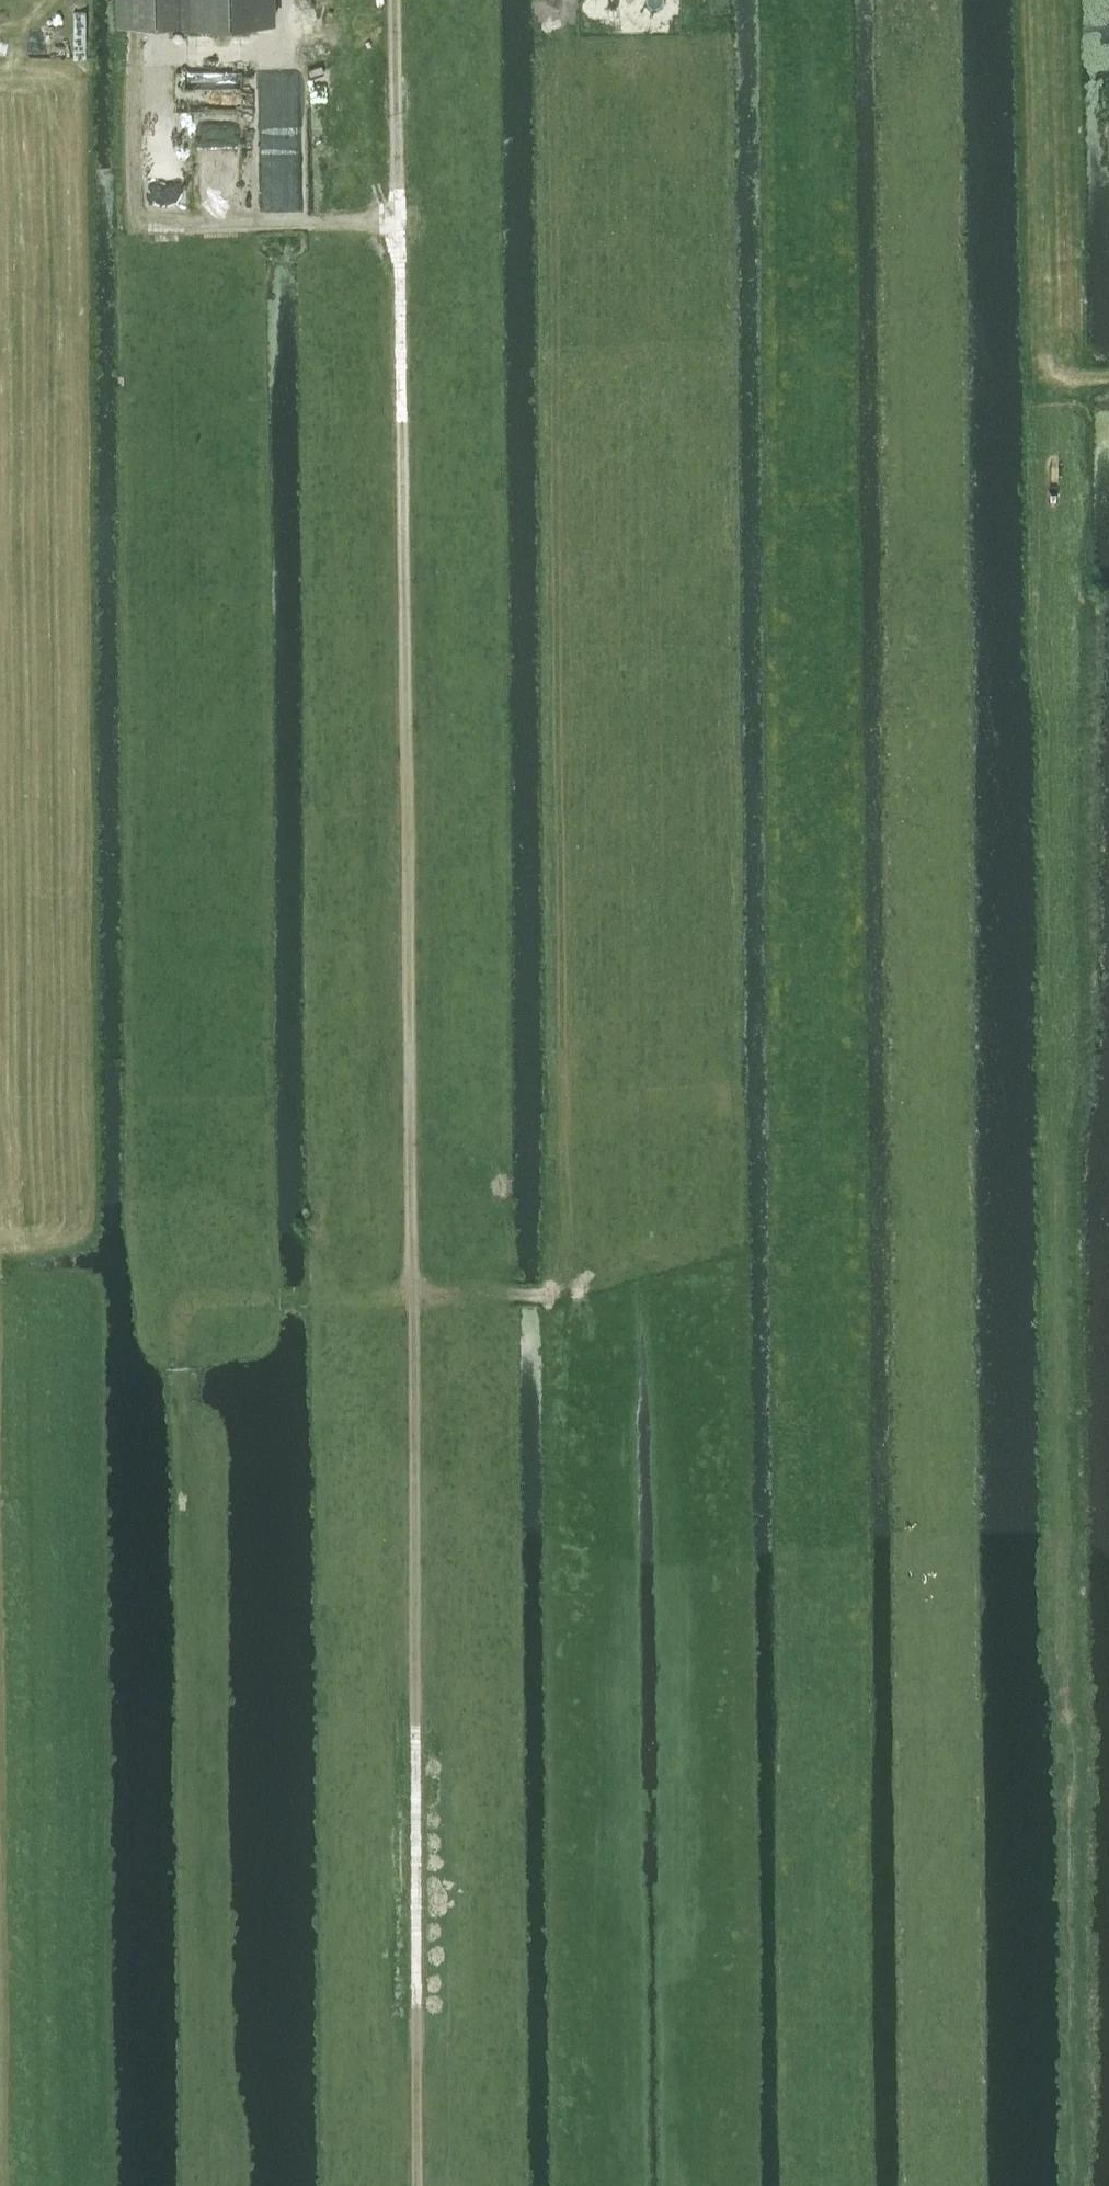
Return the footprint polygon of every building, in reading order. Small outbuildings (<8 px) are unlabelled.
[(118,23),(193,21),(275,20),(275,0),(118,0),(118,23)]
